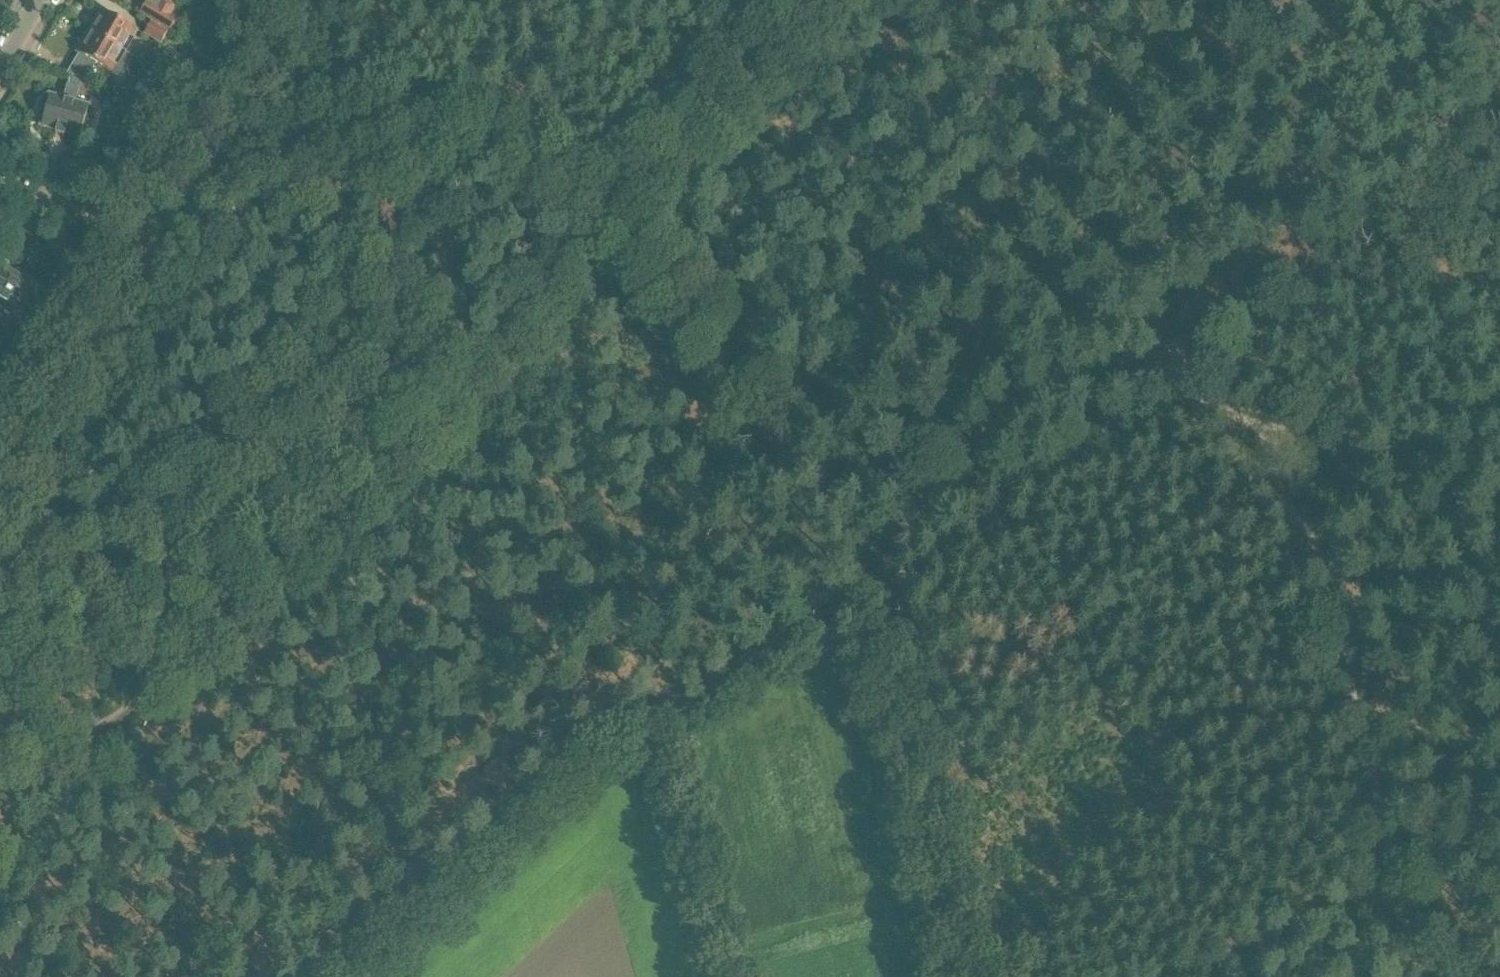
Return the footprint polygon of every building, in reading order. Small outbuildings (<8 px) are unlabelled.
[(152,22),(151,23),(168,33),(168,31),(171,33),(178,20),(173,17),(178,6),(168,0),(146,0),(147,1),(146,3),(147,4),(140,15),(152,22)] [(95,21),(89,31),(124,52),(127,54),(139,33),(106,13),(100,23),(95,21)] [(144,35),(161,45),(168,33),(151,23),(144,35)] [(81,55),(110,73),(102,87),(126,94),(132,83),(115,73),(127,54),(124,52),(89,31),(83,42),(87,45),(81,55)] [(66,137),(66,136),(82,140),(83,140),(84,140),(84,139),(84,137),(83,137),(82,136),(89,109),(90,109),(91,109),(92,108),(92,107),(92,106),(91,105),(77,101),(83,81),(70,77),(64,99),(51,96),(43,125),(41,125),(40,125),(40,126),(39,126),(39,127),(40,128),(40,129),(56,133),(56,134),(66,137)] [(19,319),(36,291),(3,270),(0,274),(0,306),(19,319)]
